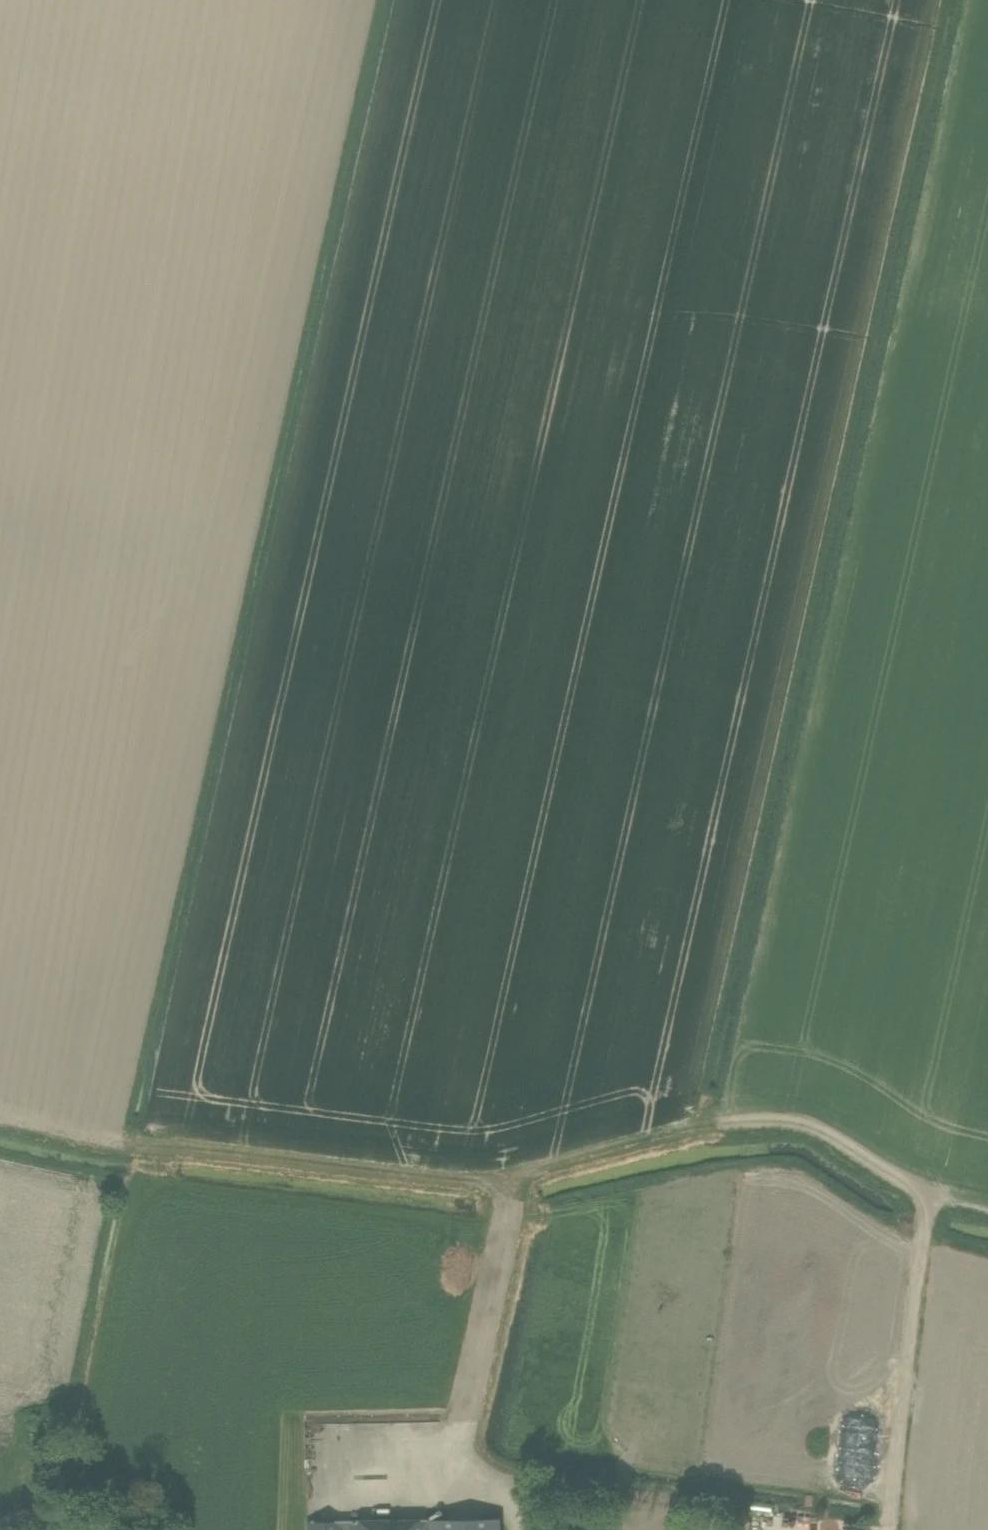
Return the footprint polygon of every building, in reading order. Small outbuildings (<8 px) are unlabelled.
[(349,1529),(501,1529),(500,1516),(308,1519),(308,1529),(344,1529),(344,1526),(349,1526),(349,1529)]
